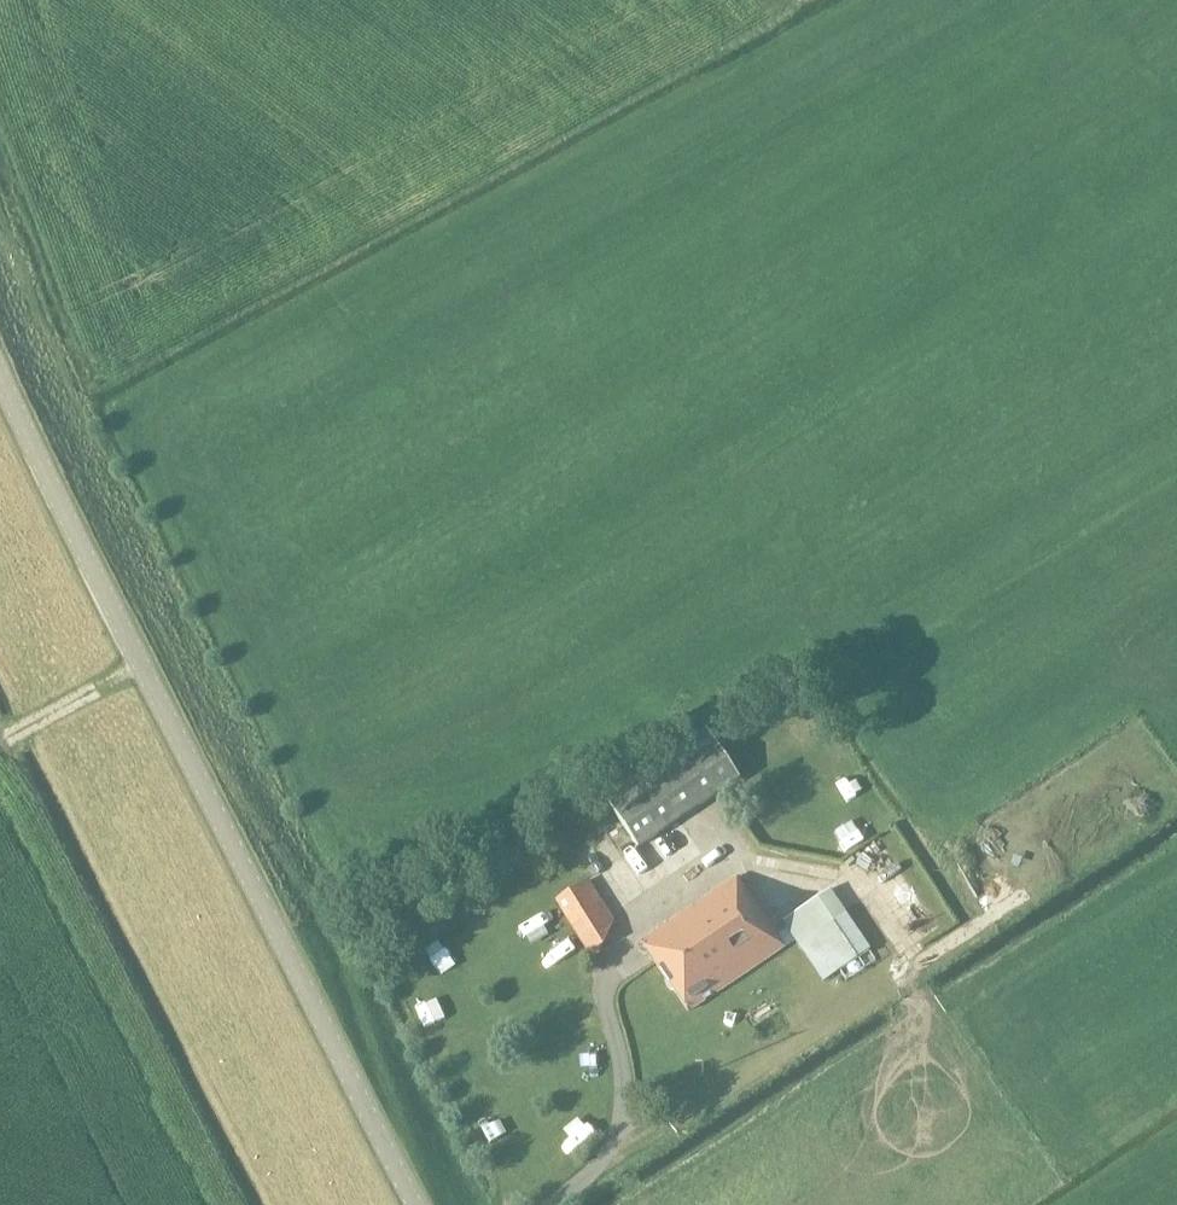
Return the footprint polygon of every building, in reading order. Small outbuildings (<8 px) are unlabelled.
[(603,798),(638,849),(741,780),(706,728),(603,798)] [(665,863),(704,840),(693,821),(654,844),(665,863)] [(642,943),(689,1011),(784,945),(737,878),(642,943)] [(557,902),(590,955),(604,947),(611,929),(583,885),(557,902)] [(820,981),(869,950),(830,890),(782,921),(820,981)]
